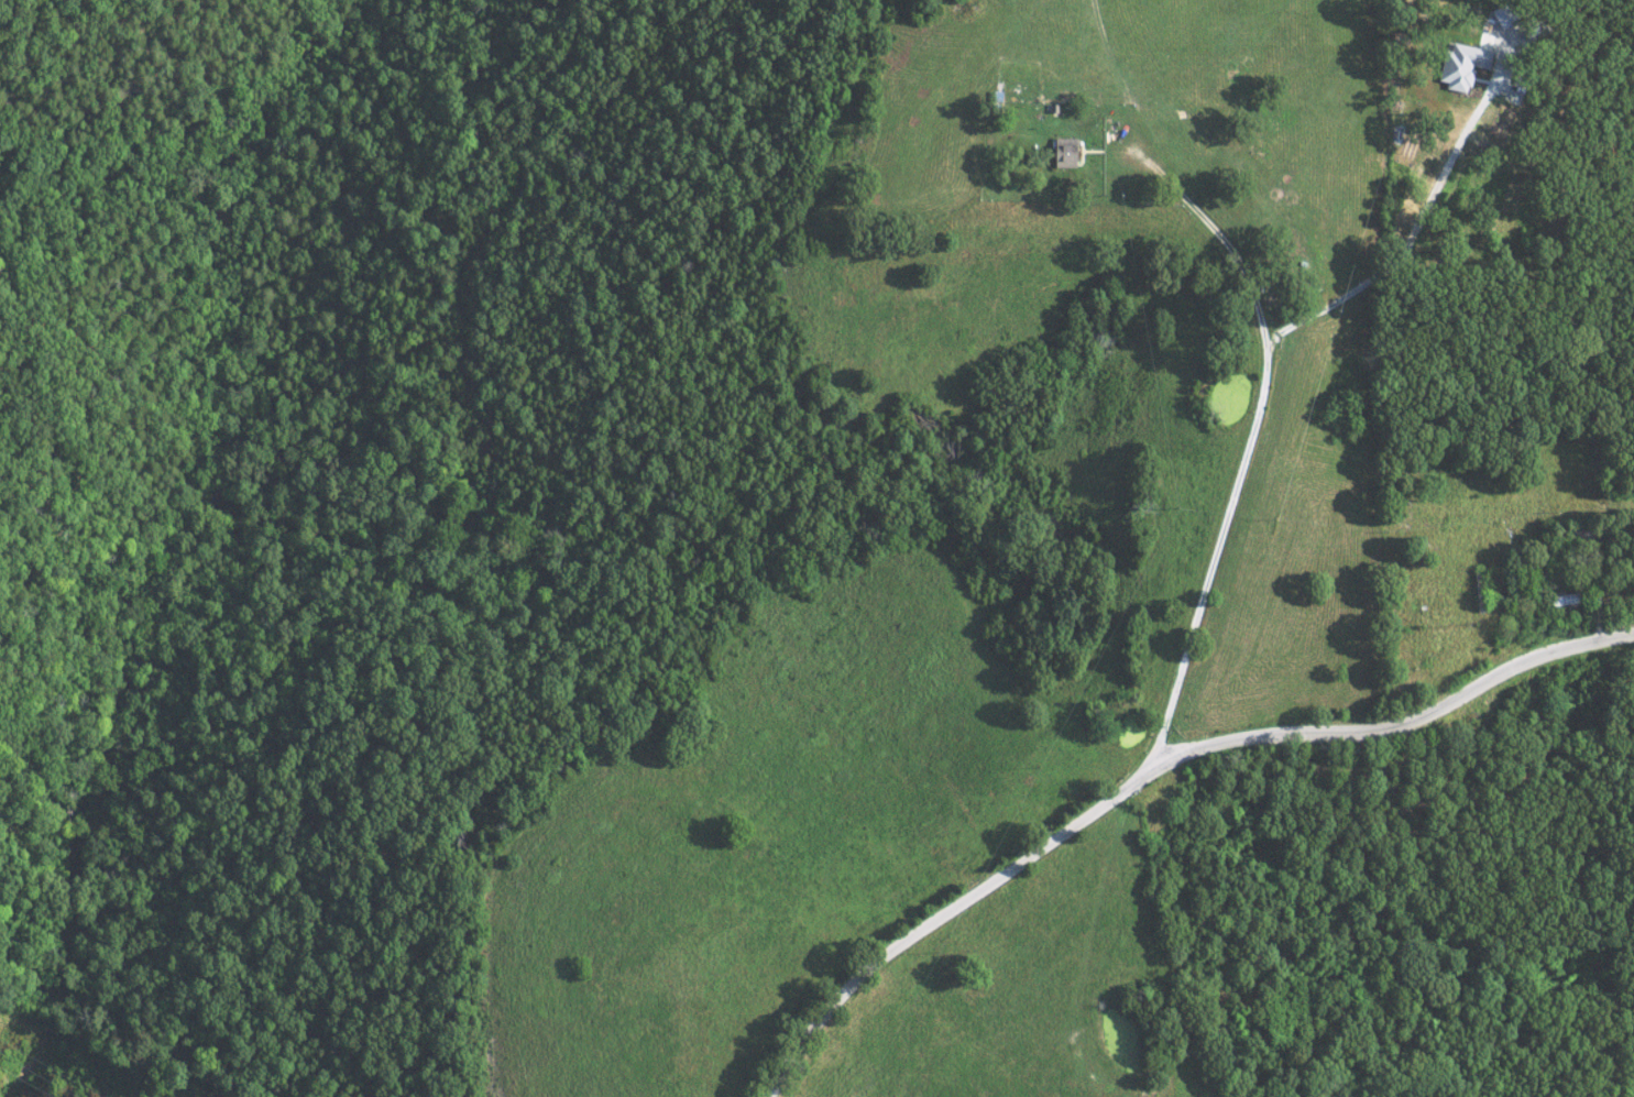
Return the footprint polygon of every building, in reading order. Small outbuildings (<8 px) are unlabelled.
[(1465,90),(1470,66),(1482,68),(1486,50),(1444,41),(1435,84),(1465,90)] [(1070,145),(1047,145),(1048,156),(1050,156),(1051,166),(1070,166),(1070,145)]
